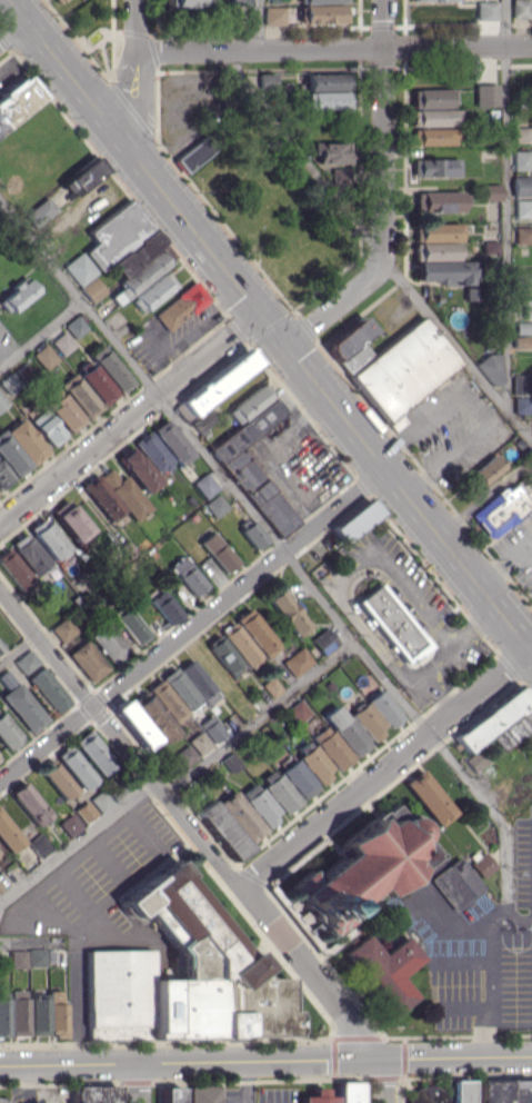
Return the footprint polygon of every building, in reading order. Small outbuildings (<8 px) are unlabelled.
[(529,0),(511,0),(512,19),(529,18),(529,0)] [(477,20),(497,20),(497,1),(477,1),(477,20)] [(299,24),(345,23),(345,5),(299,5),(299,24)] [(263,6),(263,25),(283,25),(284,6),(263,6)] [(274,88),(274,73),(258,73),(258,88),(274,88)] [(344,73),(306,74),(306,91),(344,90),(344,73)] [(44,98),(26,75),(0,94),(0,131),(44,98)] [(498,106),(497,83),(475,84),(476,107),(498,106)] [(412,89),(412,108),(452,107),(452,88),(412,89)] [(343,91),(303,92),(303,109),(344,108),(343,91)] [(459,109),(411,110),(411,126),(460,125),(459,109)] [(412,145),(454,145),(454,128),(412,128),(412,145)] [(528,128),(512,128),(513,138),(529,138),(528,128)] [(184,173),(215,147),(205,134),(174,160),(184,173)] [(349,163),(349,141),(312,142),(312,155),(317,155),(317,163),(349,163)] [(530,151),(513,151),(513,170),(531,170),(530,151)] [(106,172),(95,157),(60,183),(71,197),(106,172)] [(459,176),(459,158),(412,159),(412,177),(459,176)] [(349,186),(349,168),(331,168),(331,186),(349,186)] [(513,176),(513,195),(531,195),(531,176),(513,176)] [(500,184),(482,184),(482,201),(500,200),(500,184)] [(415,191),(415,211),(461,211),(461,191),(415,191)] [(22,213),(30,227),(56,212),(48,198),(22,213)] [(118,276),(162,243),(129,199),(86,231),(95,242),(83,251),(98,271),(108,263),(118,276)] [(515,199),(514,217),(531,217),(531,200),(515,199)] [(460,223),(415,223),(415,241),(460,241),(460,223)] [(531,243),(531,227),(515,227),(515,244),(531,243)] [(456,260),(456,242),(413,243),(414,260),(456,260)] [(124,300),(175,258),(164,245),(113,287),(124,300)] [(96,272),(80,252),(62,266),(78,286),(96,272)] [(470,261),(415,261),(415,281),(441,281),(441,285),(470,285),(470,261)] [(139,312),(176,287),(166,272),(130,298),(139,312)] [(105,291),(92,276),(78,287),(91,303),(105,291)] [(13,315),(36,287),(25,278),(19,285),(15,282),(0,301),(0,305),(13,315)] [(153,314),(167,332),(208,299),(194,281),(153,314)] [(523,316),(531,316),(531,298),(523,298),(523,316)] [(74,338),(86,328),(76,315),(63,326),(74,338)] [(346,373),(370,353),(360,341),(373,330),(361,316),(324,345),(346,373)] [(459,365),(423,318),(348,374),(384,422),(459,365)] [(74,346),(64,331),(51,340),(61,355),(74,346)] [(58,359),(45,343),(32,353),(44,370),(58,359)] [(119,393),(132,382),(101,344),(88,354),(119,393)] [(258,364),(246,348),(178,400),(190,415),(258,364)] [(500,356),(483,356),(484,386),(501,386),(500,356)] [(75,370),(104,405),(117,394),(88,359),(75,370)] [(85,420),(99,410),(74,372),(59,382),(85,420)] [(529,375),(512,375),(513,393),(529,393),(529,375)] [(236,425),(272,396),(261,383),(225,411),(236,425)] [(44,403),(68,433),(83,422),(58,391),(44,403)] [(530,413),(531,398),(514,397),(514,413),(530,413)] [(276,538),(296,523),(239,447),(285,413),(274,399),(209,447),(276,538)] [(29,420),(49,447),(64,436),(44,409),(29,420)] [(22,417),(0,432),(0,458),(13,477),(47,453),(22,417)] [(150,430),(178,466),(193,454),(165,418),(150,430)] [(172,461),(147,431),(132,443),(158,473),(172,461)] [(117,457),(141,494),(156,484),(133,447),(117,457)] [(467,474),(478,487),(504,467),(493,453),(467,474)] [(11,481),(0,465),(0,488),(11,481)] [(99,477),(135,520),(150,507),(123,475),(119,479),(109,468),(99,477)] [(192,483),(204,498),(217,488),(206,472),(192,483)] [(124,511),(96,474),(81,485),(109,522),(124,511)] [(469,512),(489,539),(531,508),(531,493),(522,478),(505,490),(503,487),(469,512)] [(227,507),(217,493),(203,504),(214,518),(227,507)] [(90,531),(67,499),(50,511),(73,543),(90,531)] [(342,542),(379,513),(367,499),(330,528),(342,542)] [(67,548),(42,517),(27,529),(53,560),(67,548)] [(267,538),(250,520),(238,531),(255,549),(267,538)] [(10,543),(35,577),(50,565),(25,531),(10,543)] [(225,573),(237,561),(210,531),(198,543),(225,573)] [(21,590),(34,580),(7,548),(0,554),(0,566),(21,590)] [(195,595),(206,583),(179,557),(167,570),(195,595)] [(378,574),(431,642),(401,665),(349,598),(353,595),(355,597),(374,583),(371,579),(378,574)] [(309,626),(279,588),(266,599),(296,637),(309,626)] [(180,616),(163,589),(149,599),(166,625),(180,616)] [(112,616),(136,646),(149,635),(125,606),(112,616)] [(279,645),(246,608),(232,620),(265,657),(279,645)] [(77,630),(65,616),(50,629),(61,643),(77,630)] [(129,652),(106,621),(88,634),(111,665),(129,652)] [(261,658),(232,621),(219,631),(248,668),(261,658)] [(309,640),(322,655),(338,642),(325,627),(309,640)] [(229,675),(242,666),(218,633),(205,642),(229,675)] [(67,653),(89,683),(108,668),(85,639),(67,653)] [(294,677),(313,661),(300,645),(281,661),(294,677)] [(13,660),(21,673),(38,664),(31,650),(13,660)] [(207,706),(220,695),(190,659),(177,670),(207,706)] [(53,713),(69,702),(43,666),(27,677),(53,713)] [(160,677),(188,711),(201,701),(173,667),(160,677)] [(7,669),(0,675),(0,680),(8,690),(0,696),(30,734),(47,720),(7,669)] [(282,689),(272,676),(261,683),(271,697),(282,689)] [(173,724),(186,714),(160,679),(147,688),(173,724)] [(464,753),(489,734),(501,750),(531,727),(531,703),(519,685),(452,736),(464,753)] [(385,729),(401,719),(383,690),(350,710),(369,743),(386,732),(385,729)] [(177,730),(142,691),(129,702),(164,742),(177,730)] [(112,709),(144,750),(157,739),(124,699),(112,709)] [(299,723),(311,711),(299,699),(287,710),(299,723)] [(369,746),(337,702),(322,713),(354,757),(369,746)] [(23,739),(0,711),(0,743),(7,751),(23,739)] [(213,743),(225,733),(209,714),(197,725),(213,743)] [(311,736),(336,771),(352,759),(327,724),(311,736)] [(113,766),(90,729),(74,739),(97,775),(113,766)] [(210,745),(200,731),(187,740),(198,754),(210,745)] [(333,770),(308,740),(293,752),(319,782),(333,770)] [(197,757),(187,744),(174,755),(184,768),(197,757)] [(82,789),(95,779),(68,745),(55,755),(82,789)] [(303,799),(318,786),(294,759),(279,772),(303,799)] [(42,771),(62,800),(75,791),(55,762),(42,771)] [(258,779),(283,814),(299,802),(274,768),(258,779)] [(439,826),(455,812),(420,769),(403,783),(439,826)] [(35,826),(50,815),(23,781),(8,793),(35,826)] [(239,794),(264,826),(280,814),(255,781),(239,794)] [(218,802),(251,841),(265,829),(232,790),(218,802)] [(194,812),(233,861),(249,848),(209,799),(194,812)] [(84,822),(96,813),(86,800),(74,810),(84,822)] [(289,885),(311,867),(319,876),(347,853),(340,845),(395,801),(405,814),(410,813),(414,814),(419,816),(423,818),(425,823),(426,828),(425,833),(424,837),(438,855),(383,900),(374,888),(347,912),(354,922),(332,940),(289,885)] [(23,841),(0,812),(0,842),(8,853),(23,841)] [(82,827),(71,813),(58,824),(69,837),(82,827)] [(52,849),(39,833),(27,843),(40,859),(52,849)] [(496,866),(484,852),(470,864),(481,878),(496,866)] [(482,892),(461,857),(430,876),(450,910),(482,892)] [(88,1040),(232,1037),(233,1037),(294,1036),(293,1010),(288,1010),(287,978),(262,978),(258,972),(257,965),(247,950),(238,950),(174,861),(119,901),(131,917),(143,908),(179,958),(179,979),(151,980),(150,950),(86,951),(88,1040)] [(421,959),(404,936),(380,954),(365,934),(344,950),(392,1015),(415,998),(399,976),(421,959)] [(27,967),(45,967),(45,948),(27,948),(27,967)] [(10,968),(26,968),(26,950),(10,950),(10,968)] [(27,1035),(26,990),(9,990),(9,1035),(27,1035)] [(65,1036),(65,1003),(60,1003),(60,990),(47,991),(48,1036),(65,1036)] [(47,1035),(45,991),(28,992),(29,1035),(47,1035)] [(8,1036),(7,998),(0,998),(0,1037),(8,1036)] [(479,1079),(479,1102),(531,1102),(531,1078),(479,1079)] [(450,1080),(450,1102),(469,1102),(469,1080),(450,1080)] [(360,1082),(337,1082),(337,1102),(361,1102),(360,1082)] [(115,1086),(74,1086),(74,1102),(115,1102),(115,1086)] [(219,1086),(189,1086),(189,1102),(220,1102),(219,1086)] [(448,1088),(408,1086),(407,1102),(447,1102),(448,1088)] [(180,1088),(162,1088),(162,1102),(180,1102),(180,1088)] [(301,1102),(335,1102),(335,1096),(324,1096),(324,1088),(311,1088),(311,1096),(301,1096),(301,1102)]
